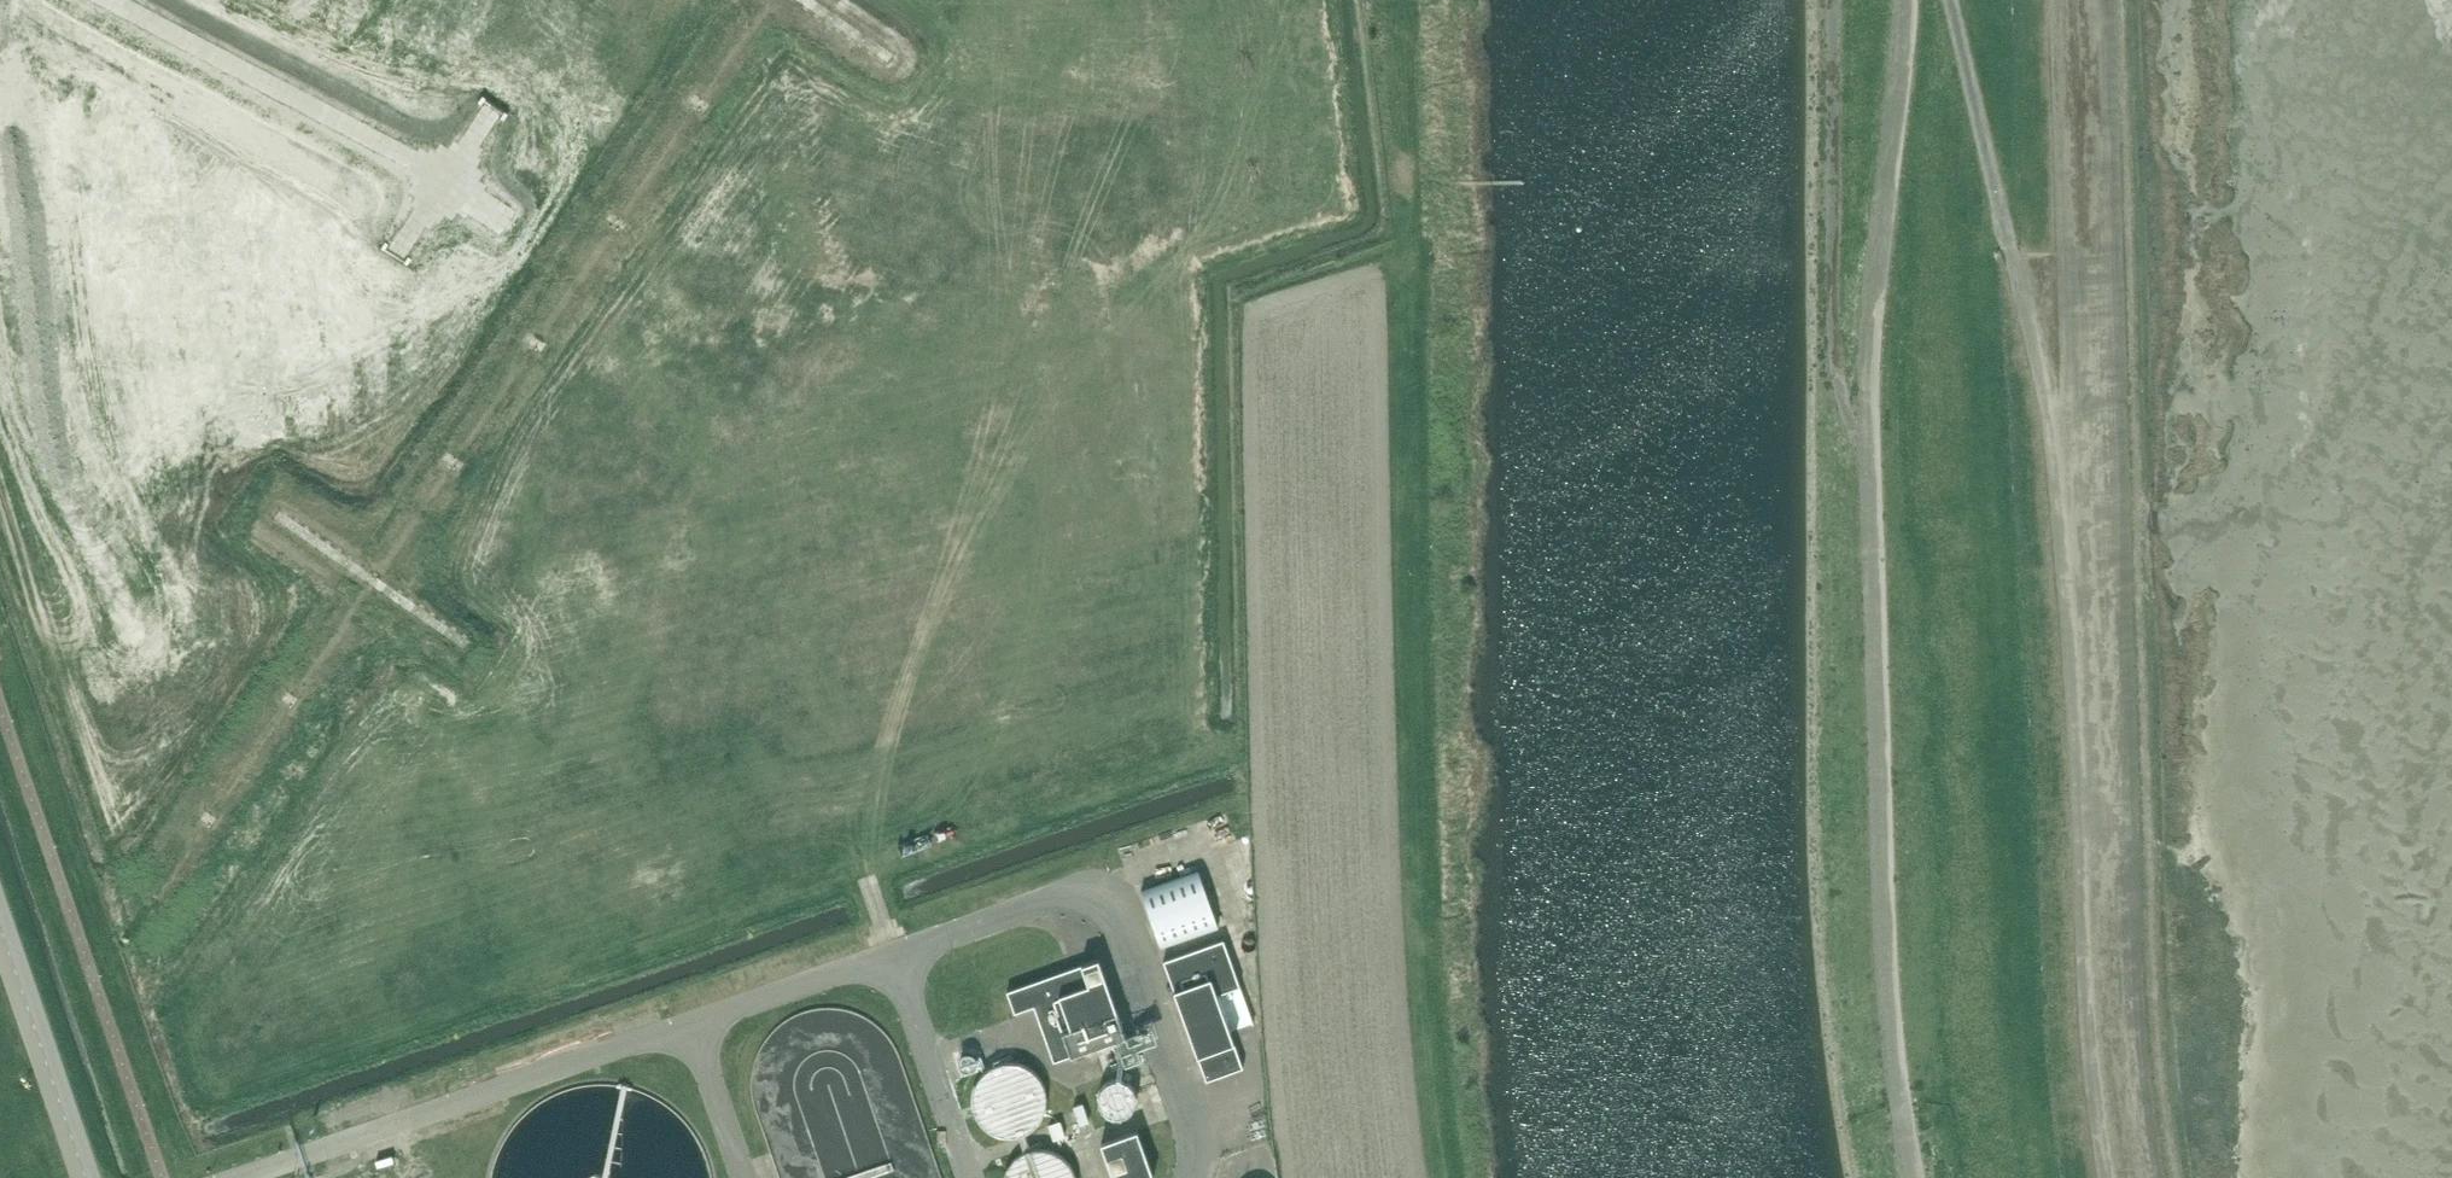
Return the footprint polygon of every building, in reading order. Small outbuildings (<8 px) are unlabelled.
[(1175,941),(1221,925),(1203,875),(1158,891),(1175,941)] [(1223,938),(1164,958),(1207,1078),(1242,1064),(1218,991),(1240,985),(1223,938)] [(1126,1034),(1098,957),(1006,990),(1014,1012),(1036,1006),(1053,1059),(1117,1037),(1122,1051),(1158,1038),(1153,1025),(1126,1034)] [(1041,1103),(1041,1096),(1041,1090),(1039,1084),(1036,1077),(1031,1072),(1025,1067),(1021,1065),(1015,1063),(1008,1062),(1000,1063),(994,1065),(990,1067),(984,1072),(977,1081),(975,1088),(974,1095),(974,1101),(976,1107),(978,1112),(982,1118),(986,1122),(994,1127),(1003,1129),(1012,1129),(1017,1128),(1021,1127),(1030,1121),(1034,1117),(1038,1110),(1041,1103)] [(1128,1081),(1126,1081),(1122,1079),(1119,1079),(1115,1079),(1112,1080),(1109,1081),(1106,1083),(1104,1086),(1102,1089),(1100,1092),(1099,1095),(1099,1098),(1099,1102),(1100,1105),(1102,1108),(1104,1111),(1106,1114),(1109,1115),(1112,1117),(1115,1118),(1119,1118),(1122,1118),(1125,1117),(1128,1115),(1131,1114),(1134,1111),(1136,1108),(1137,1105),(1138,1102),(1138,1098),(1138,1095),(1137,1092),(1136,1089),(1134,1086),(1131,1083),(1128,1081)] [(1137,1129),(1102,1141),(1114,1177),(1145,1177),(1154,1175),(1137,1129)] [(1070,1177),(1068,1171),(1066,1167),(1062,1161),(1059,1159),(1053,1154),(1047,1152),(1042,1151),(1036,1151),(1030,1152),(1025,1154),(1018,1159),(1015,1163),(1011,1169),(1009,1175),(1008,1177),(1070,1177)]
